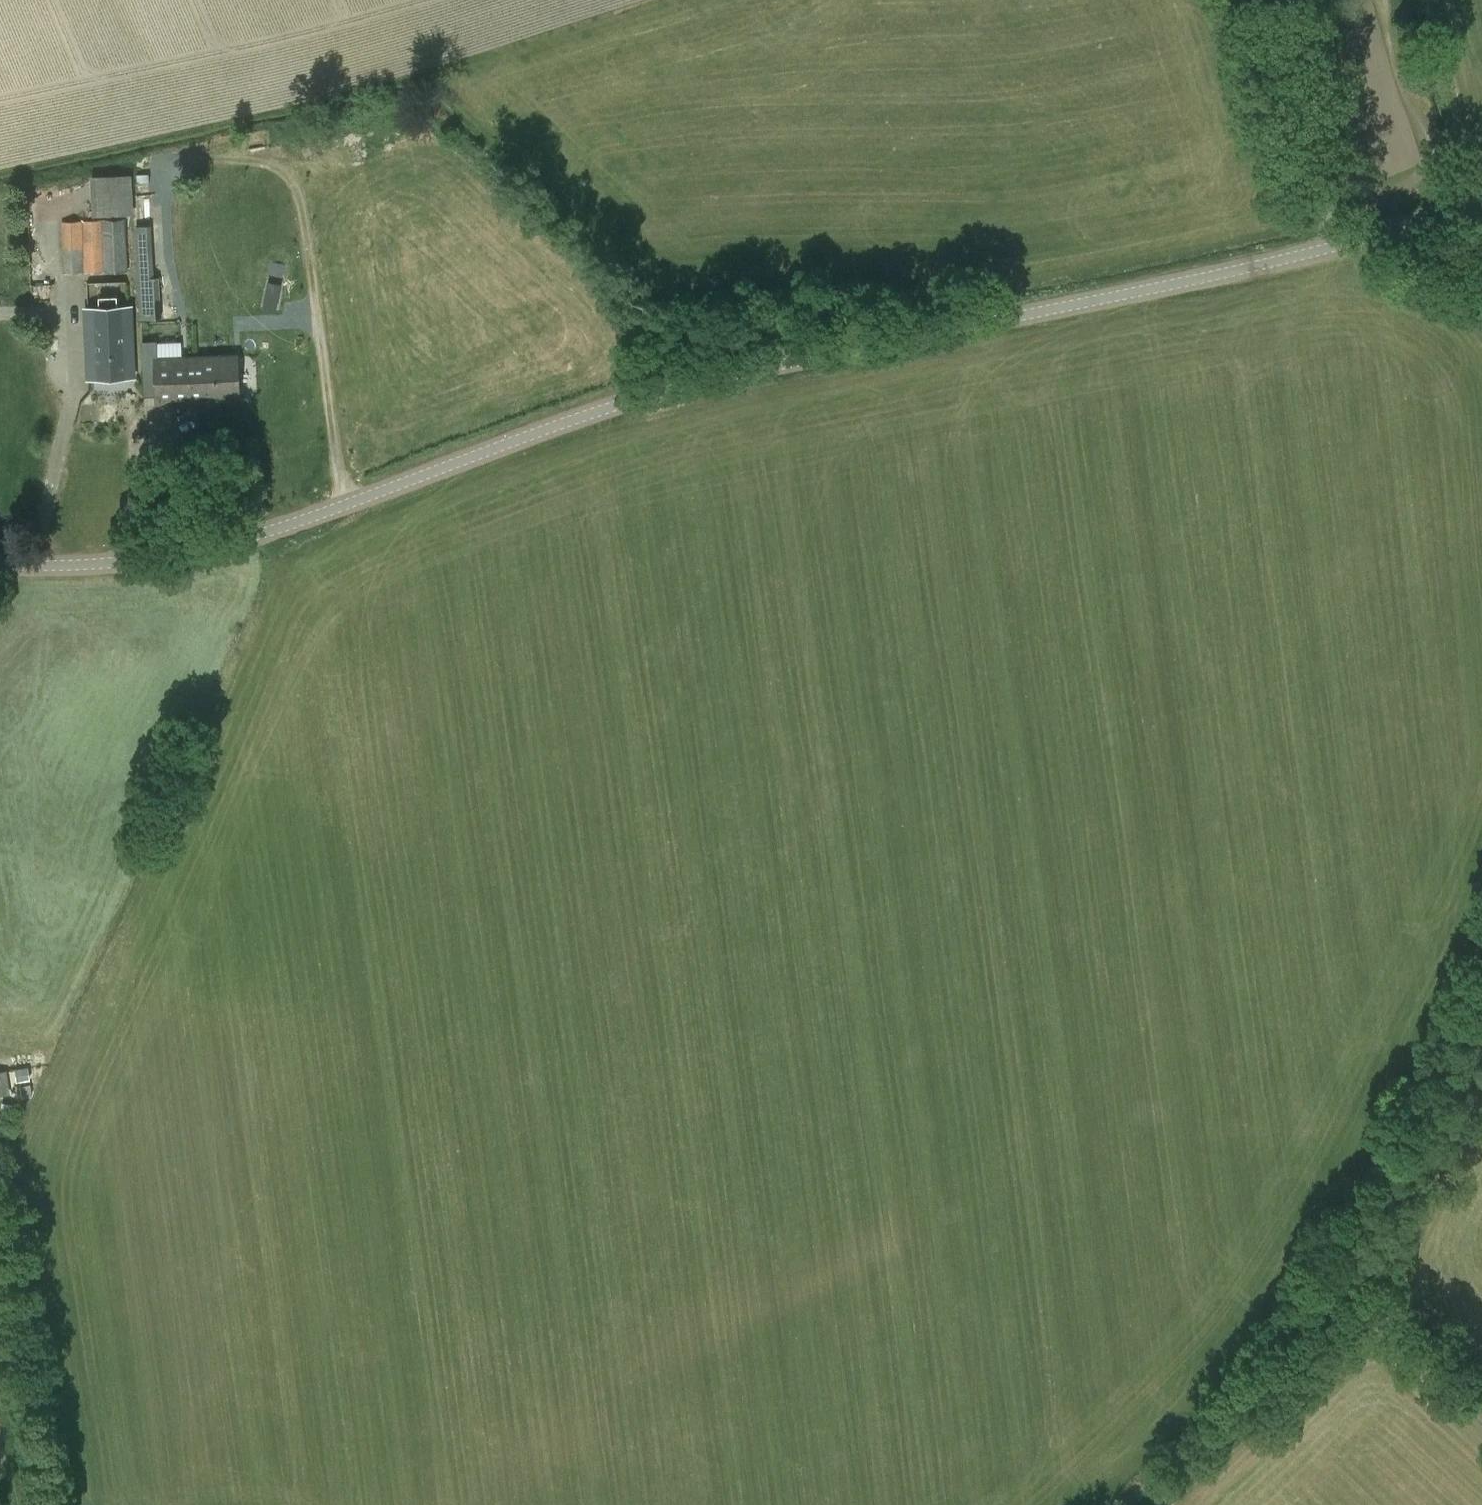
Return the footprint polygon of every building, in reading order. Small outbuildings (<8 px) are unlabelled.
[(132,172),(90,173),(91,215),(133,214),(132,172)] [(125,215),(61,219),(65,272),(128,269),(125,215)] [(151,226),(136,227),(137,240),(152,239),(151,226)] [(159,278),(139,279),(141,319),(161,318),(159,278)] [(267,279),(265,293),(278,295),(281,282),(267,279)] [(91,377),(131,375),(128,310),(88,311),(91,377)] [(156,402),(238,399),(236,357),(155,360),(156,402)]
